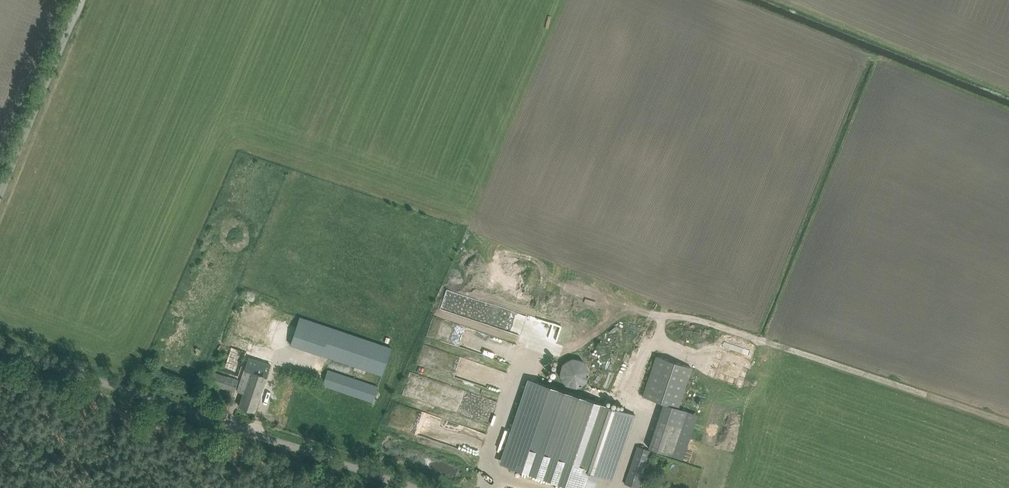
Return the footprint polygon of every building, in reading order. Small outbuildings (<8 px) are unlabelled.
[(392,347),(300,316),(291,344),(322,355),(322,356),(382,376),(392,347)] [(223,370),(239,375),(246,352),(231,347),(223,370)] [(245,392),(243,395),(240,405),(255,410),(271,364),(250,356),(239,390),(245,392)] [(649,447),(673,455),(688,411),(679,408),(692,368),(657,356),(643,396),(664,403),(649,447)] [(563,364),(560,375),(566,385),(577,388),(587,382),(590,370),(584,360),(573,357),(563,364)] [(323,374),(326,375),(323,384),(373,401),(379,386),(325,368),(323,374)] [(214,371),(213,373),(209,383),(235,392),(239,380),(214,371)] [(579,468),(614,480),(636,414),(530,380),(503,466),(573,487),(579,468)] [(651,450),(638,446),(625,484),(638,487),(651,450)]
